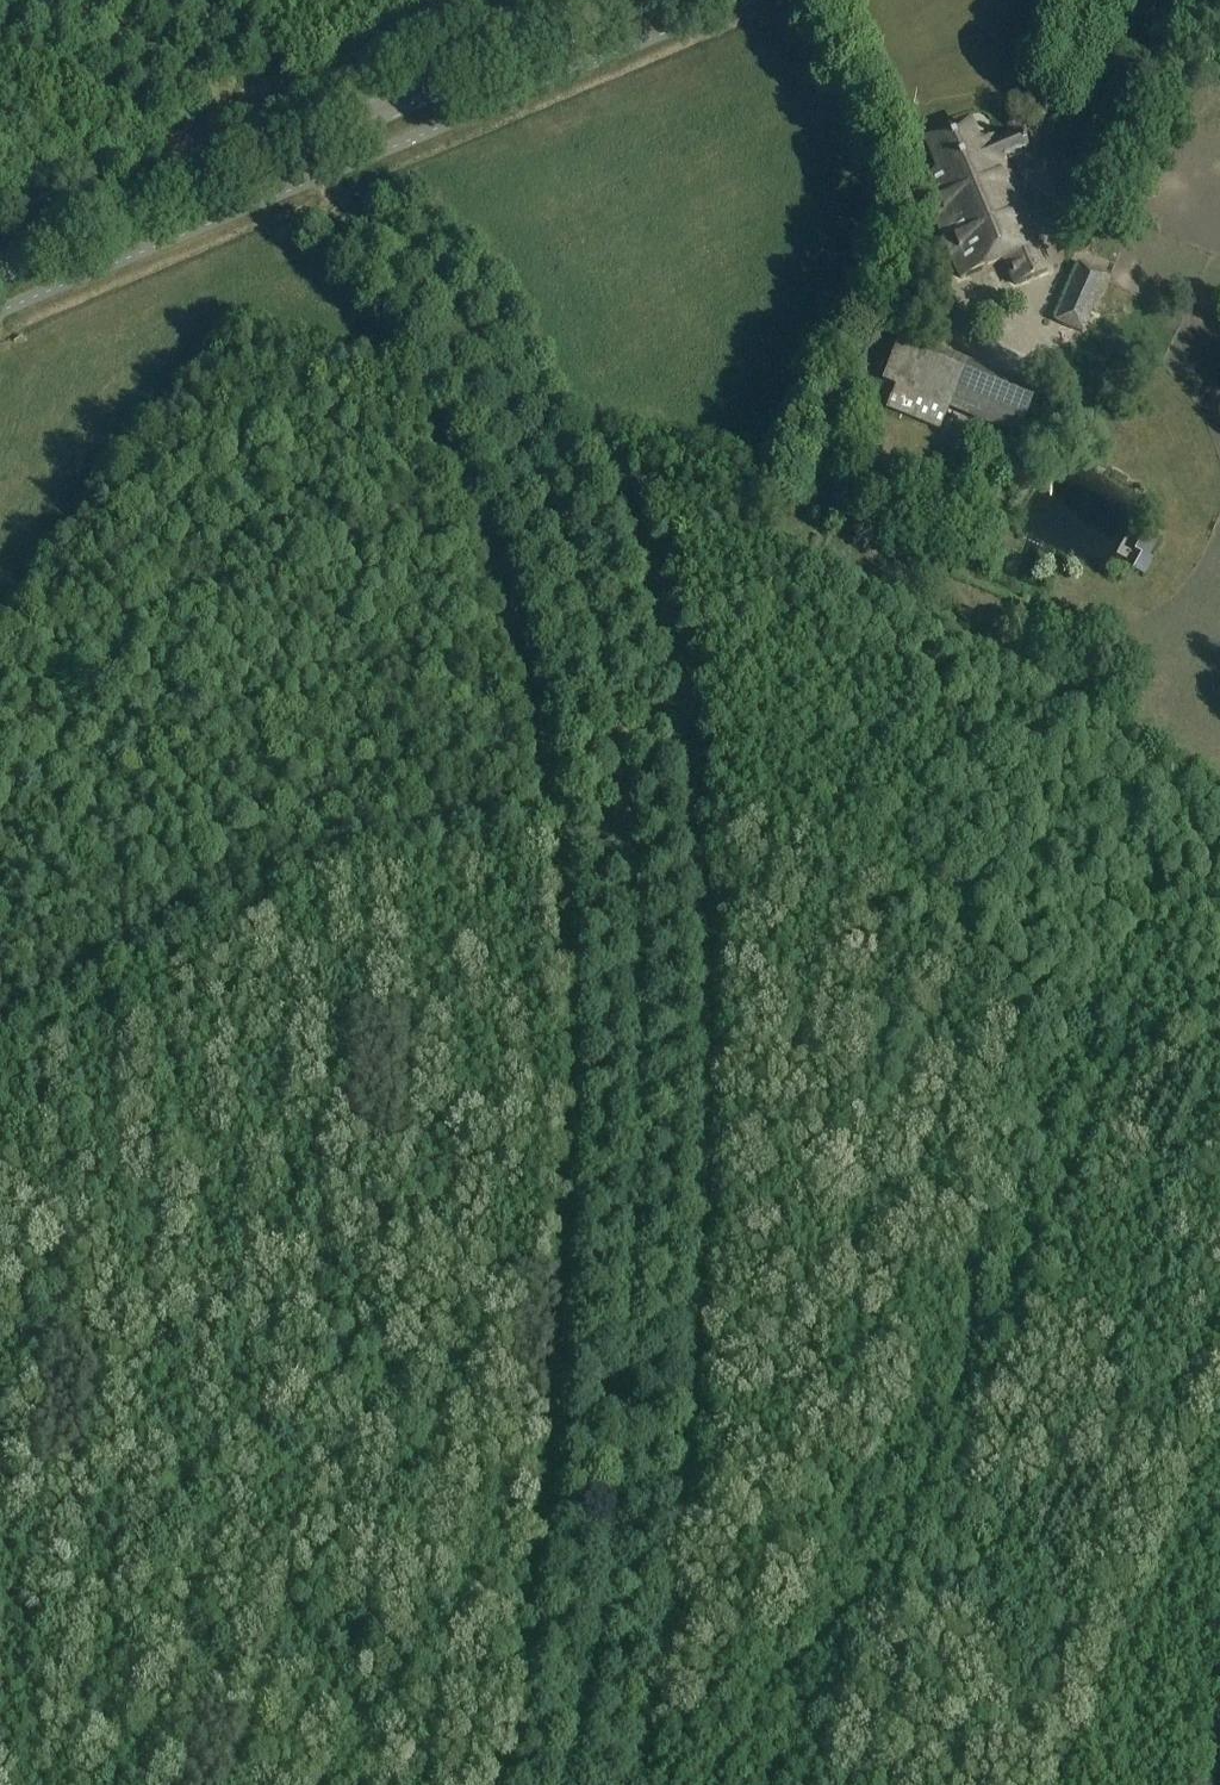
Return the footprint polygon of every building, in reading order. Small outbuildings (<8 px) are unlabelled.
[(1004,163),(1028,153),(1023,139),(980,157),(969,130),(929,147),(941,177),(923,184),(963,281),(1007,263),(1018,288),(1050,274),(1004,163)] [(1055,325),(1082,336),(1105,278),(1077,267),(1055,325)] [(1038,393),(902,336),(882,386),(894,391),(886,410),(939,432),(949,409),(1019,438),(1038,393)] [(1144,536),(1138,547),(1142,557),(1133,573),(1145,579),(1154,561),(1150,559),(1158,544),(1144,536)]
